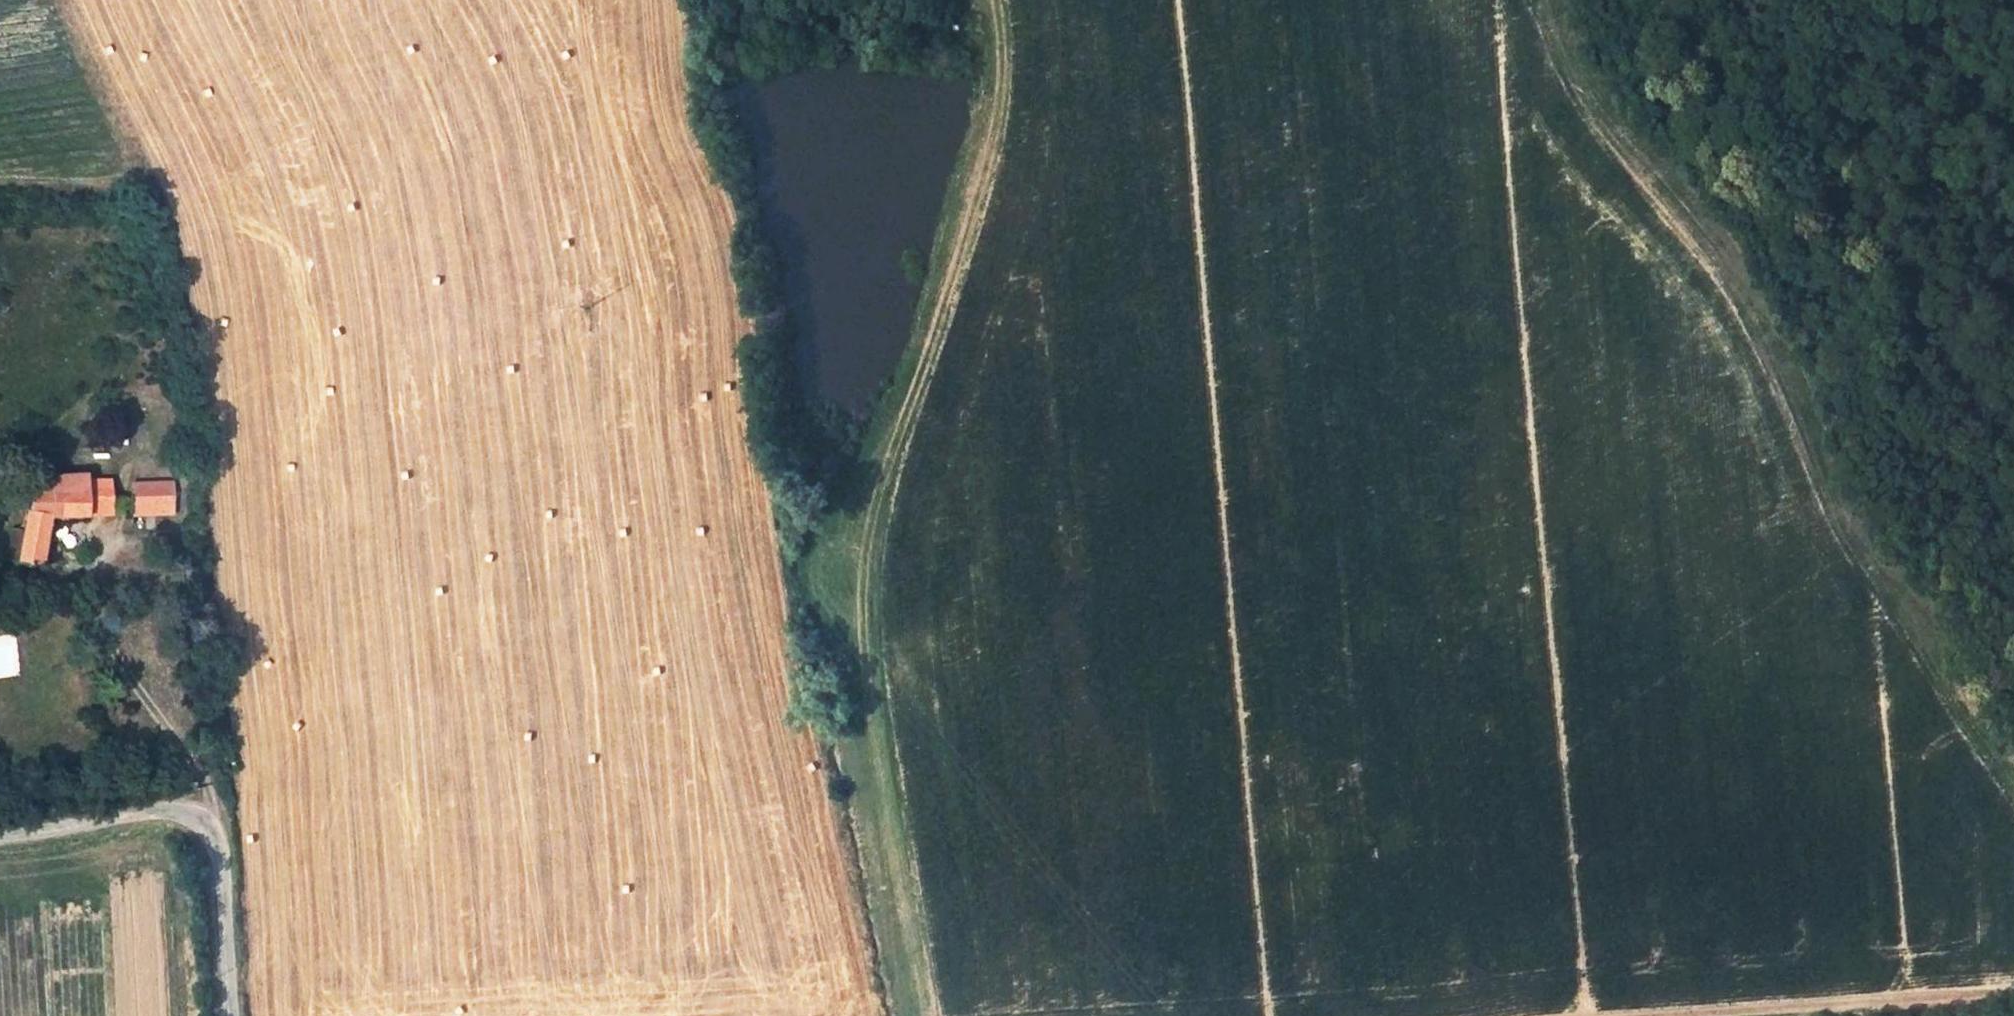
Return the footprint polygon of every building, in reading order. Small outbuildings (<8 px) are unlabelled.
[(85,474),(32,477),(18,563),(40,565),(49,518),(112,514),(112,479),(86,481),(85,474)] [(173,496),(131,498),(132,516),(173,514),(173,496)] [(235,769),(232,751),(222,752),(224,771),(235,769)]
